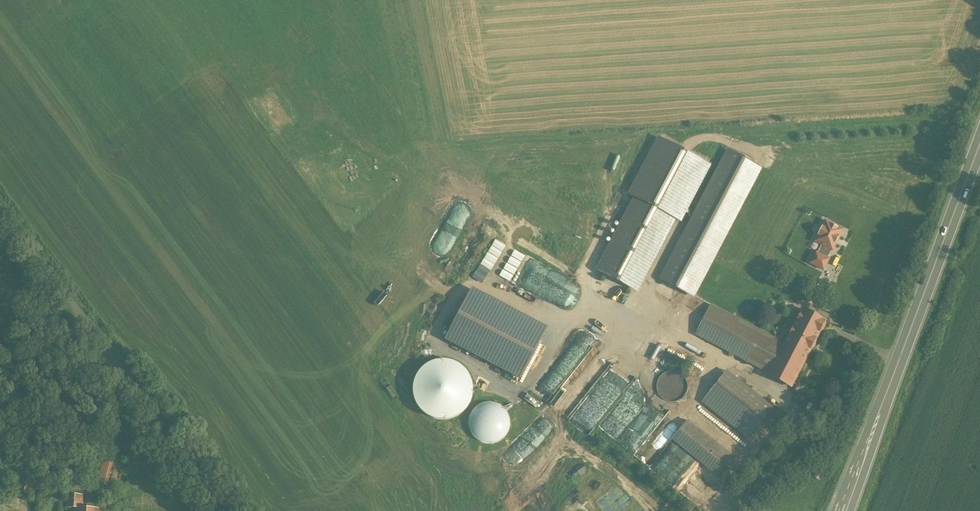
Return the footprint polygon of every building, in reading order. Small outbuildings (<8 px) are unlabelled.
[(636,198),(625,218),(660,237),(671,216),(675,218),(679,220),(709,164),(659,138),(630,194),(636,198)] [(728,150),(696,211),(729,228),(735,216),(760,167),(728,150)] [(729,228),(696,211),(660,278),(692,296),(729,228)] [(675,218),(671,216),(660,237),(648,260),(651,262),(675,218)] [(625,218),(613,242),(648,260),(660,237),(625,218)] [(648,260),(613,242),(598,269),(637,289),(651,262),(648,260)] [(445,339),(521,376),(545,326),(470,289),(445,339)] [(770,372),(785,344),(710,306),(696,334),(770,372)] [(786,342),(785,344),(770,372),(768,375),(791,387),(811,348),(813,347),(816,341),(815,340),(820,331),(822,330),(825,325),(824,322),(825,321),(803,309),(786,342)] [(461,422),(475,370),(424,357),(410,409),(461,422)] [(668,371),(665,372),(661,375),(657,382),(657,387),(659,394),(663,398),(668,400),(673,401),(677,400),(682,398),(686,392),(688,387),(686,380),(684,375),(679,372),(674,370),(668,371)] [(774,408),(726,371),(702,401),(750,439),(774,408)] [(511,411),(481,401),(469,435),(500,445),(511,411)] [(734,458),(687,421),(672,440),(719,477),(734,458)] [(108,481),(114,461),(104,458),(98,478),(108,481)] [(68,494),(67,507),(73,507),(73,510),(101,510),(101,509),(82,507),(83,495),(68,494)]
